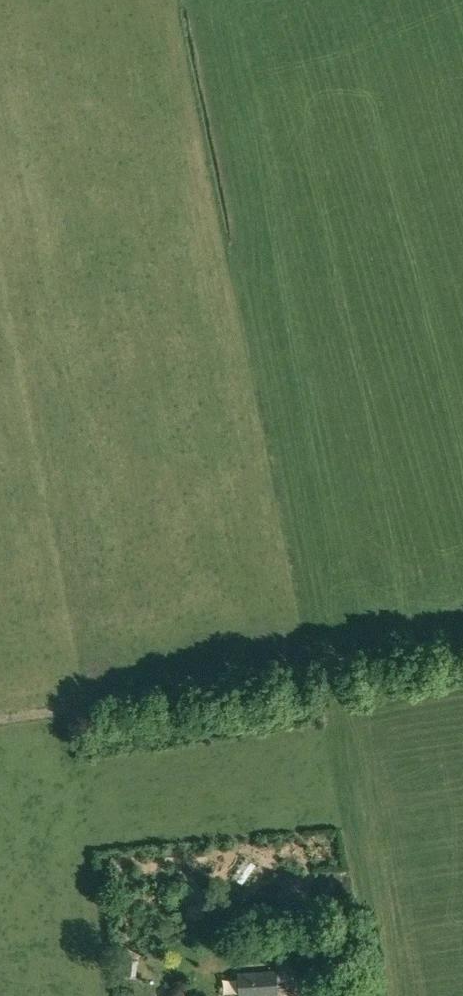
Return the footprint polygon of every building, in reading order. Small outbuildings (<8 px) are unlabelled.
[(188,904),(187,916),(198,917),(199,905),(188,904)] [(135,976),(137,960),(128,959),(126,975),(135,976)] [(277,970),(239,973),(240,995),(261,995),(278,995),(277,970)]
